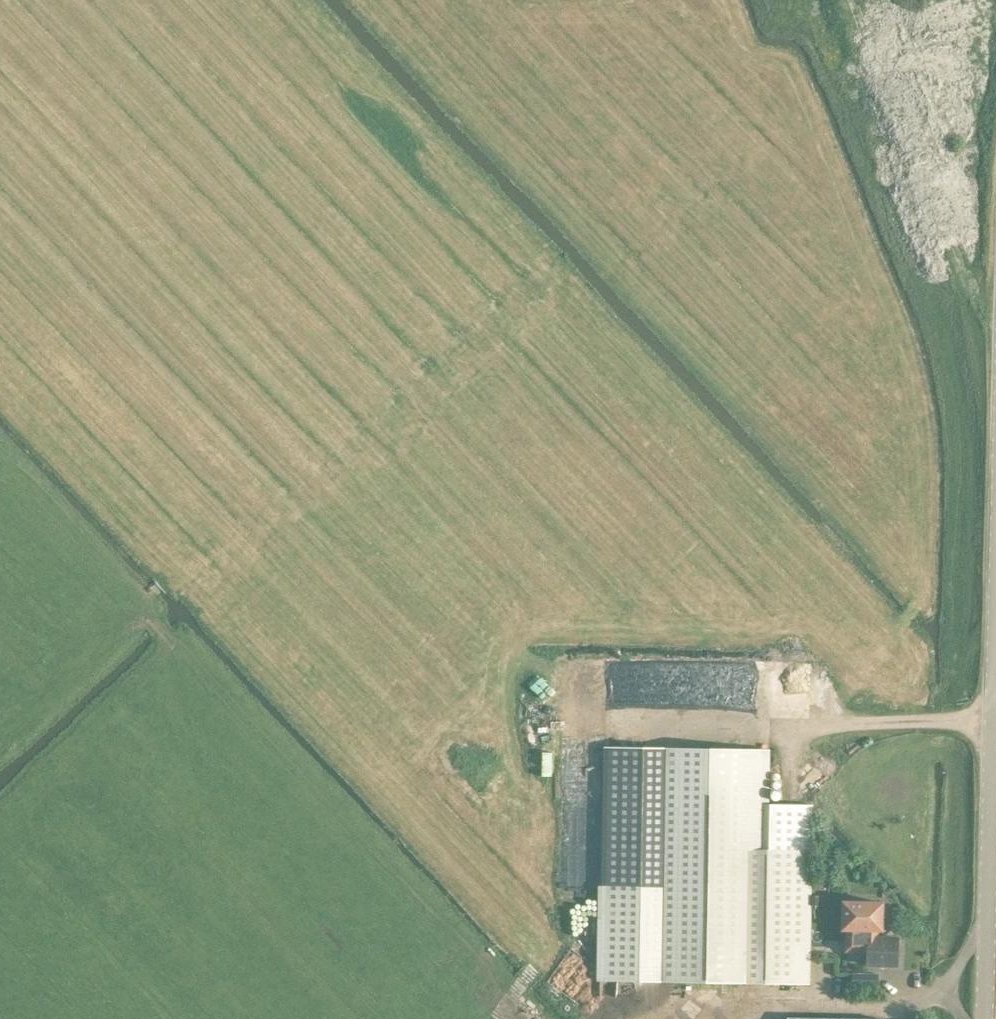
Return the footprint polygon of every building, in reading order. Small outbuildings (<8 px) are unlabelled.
[(602,887),(600,980),(720,982),(808,984),(810,851),(764,850),(765,749),(664,747),(662,887),(635,887),(602,887)] [(602,886),(602,887),(635,887),(662,887),(664,747),(604,747),(602,886)] [(842,902),(841,930),(847,930),(846,949),(867,950),(866,964),(897,965),(897,938),(876,938),(876,930),(881,931),(882,903),(842,902)] [(852,973),(852,986),(876,986),(877,973),(852,973)]
